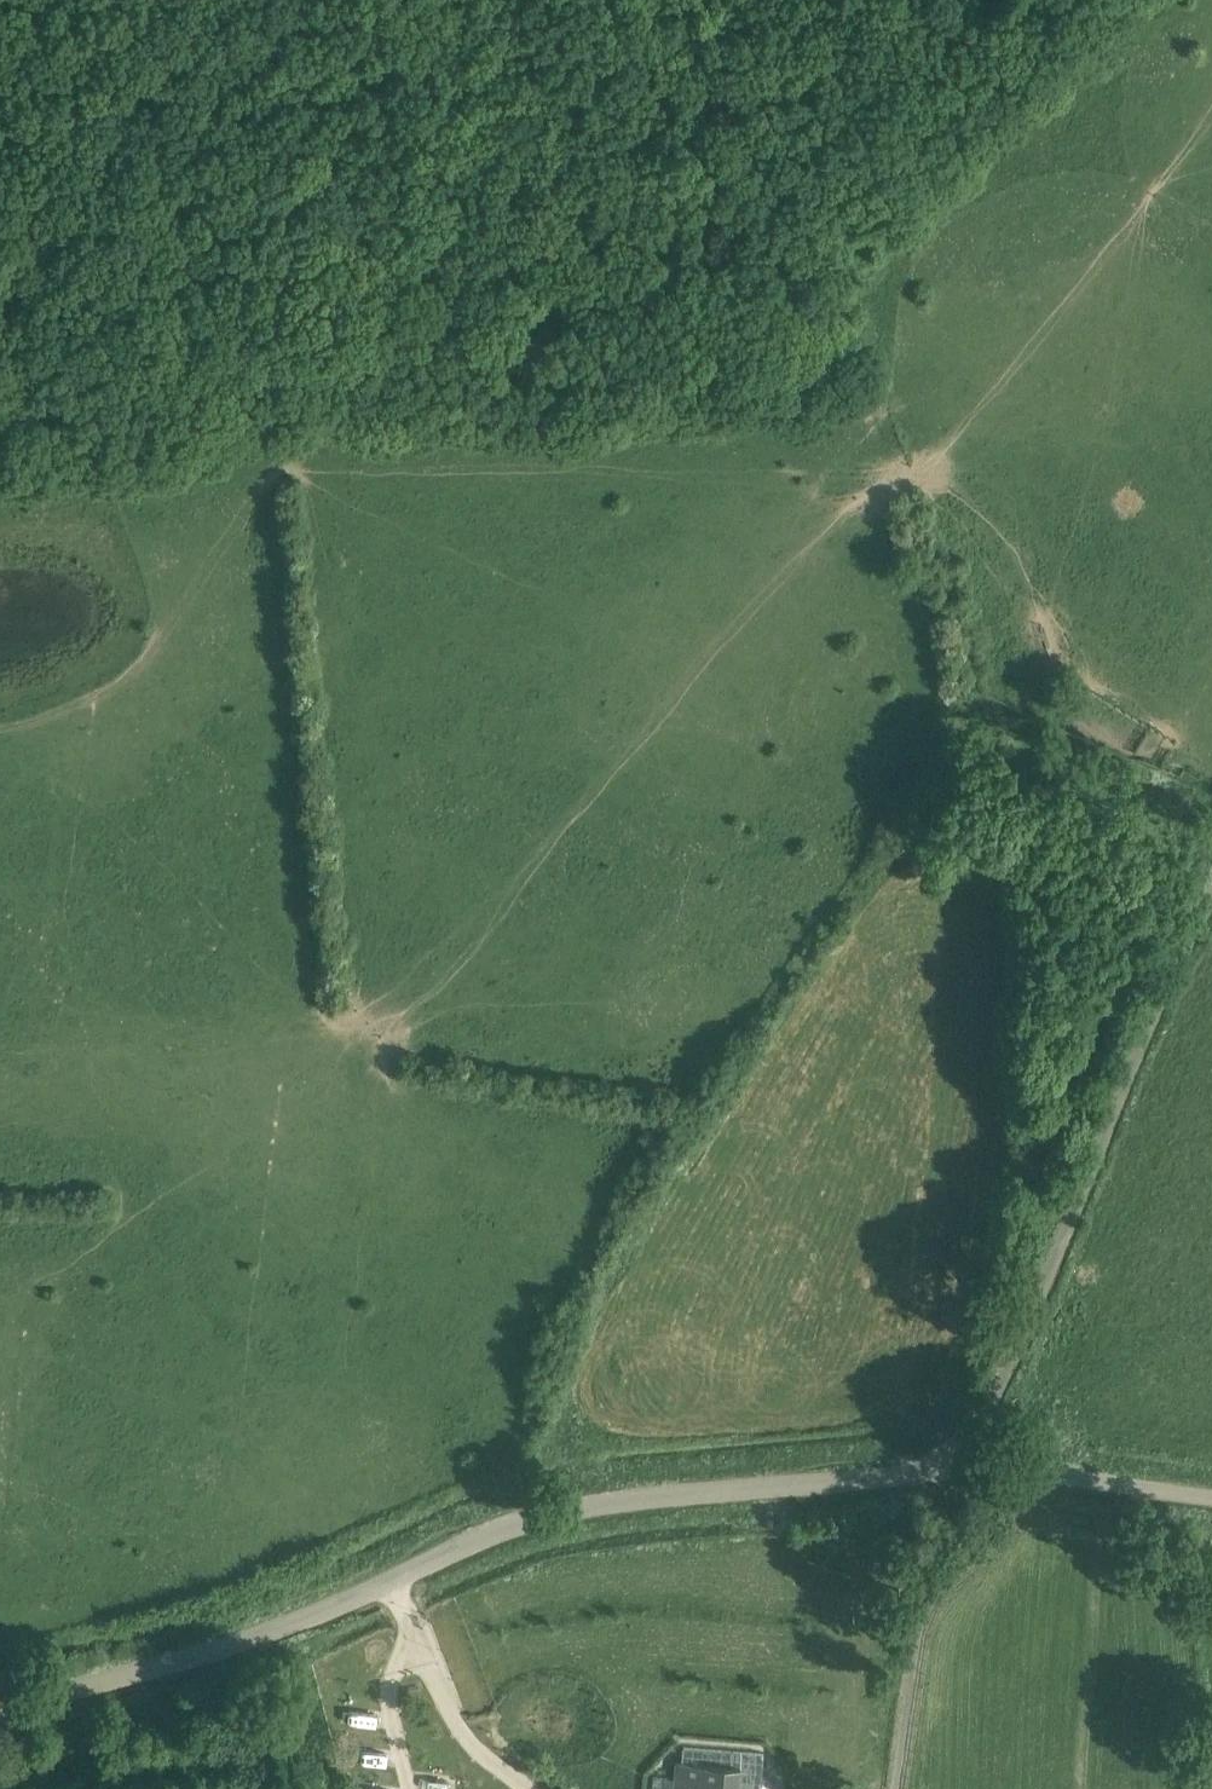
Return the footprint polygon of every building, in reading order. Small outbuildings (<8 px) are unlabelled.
[(675,1788),(739,1788),(741,1766),(678,1761),(675,1788)]
